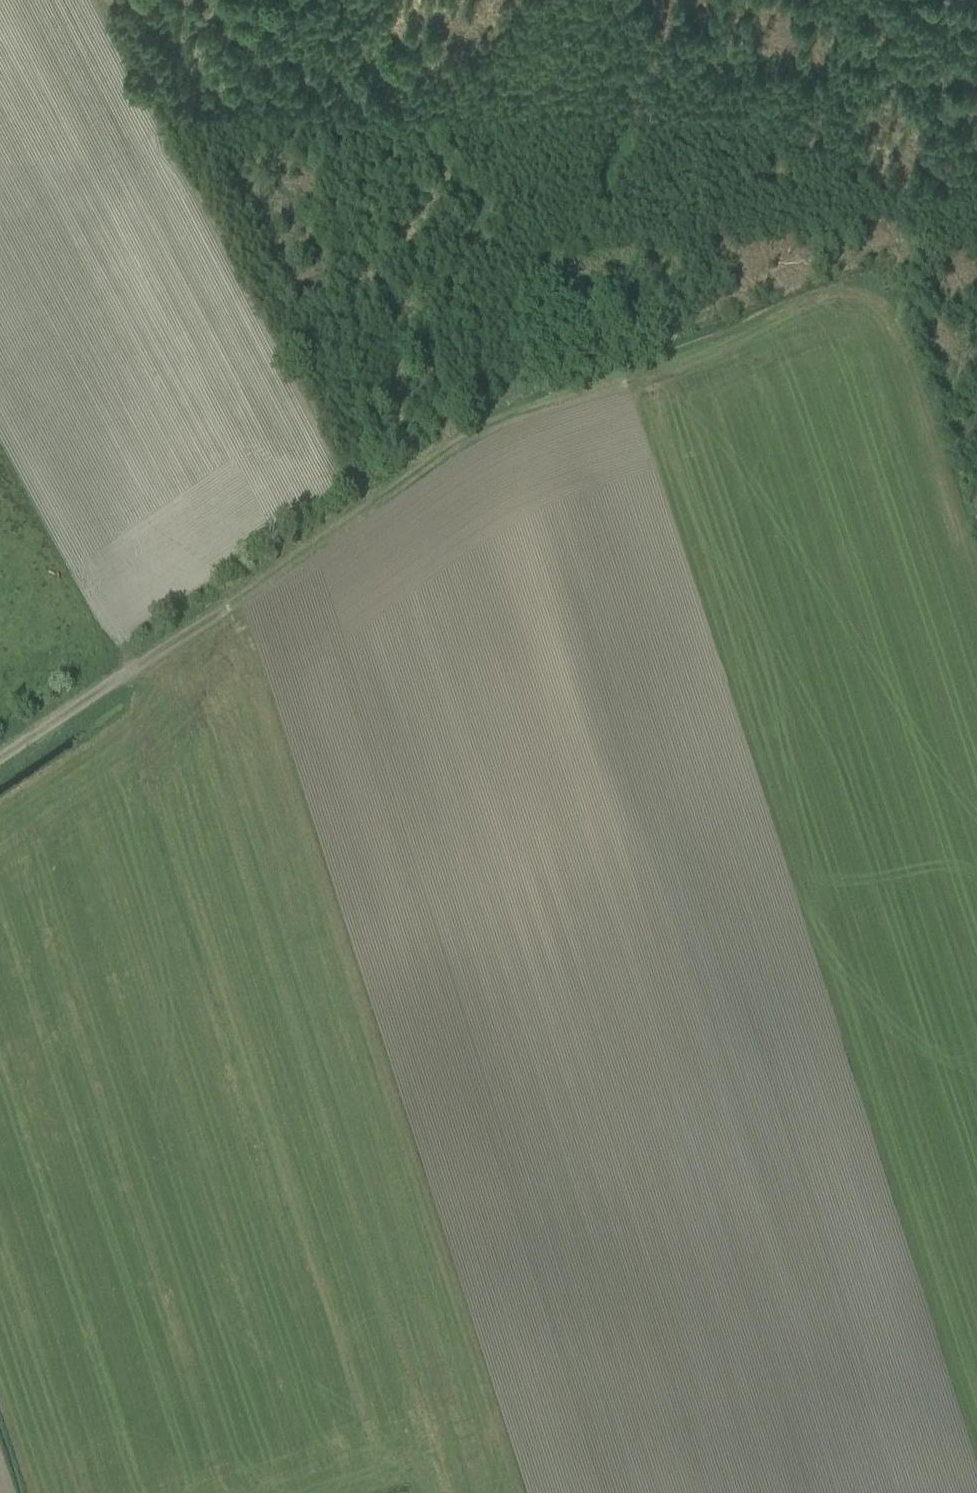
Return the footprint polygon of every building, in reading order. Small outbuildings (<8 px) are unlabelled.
[(10,1473),(1,1445),(0,1445),(0,1476),(10,1473)]
